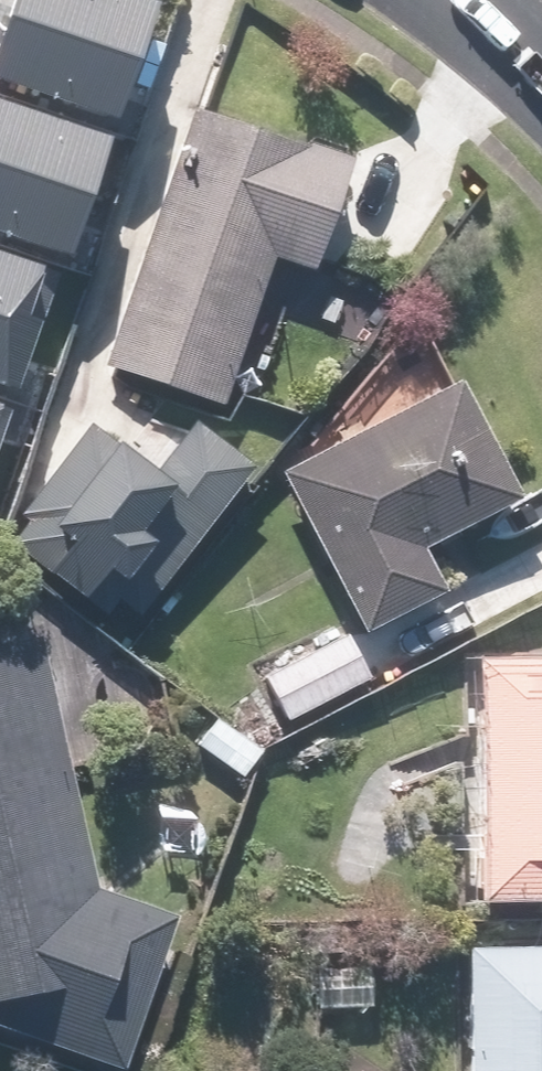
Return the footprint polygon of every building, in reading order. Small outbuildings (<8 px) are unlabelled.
[(0,26),(0,66),(112,103),(146,2),(142,0),(9,0),(0,26)] [(66,233),(101,127),(0,94),(0,211),(66,233)] [(189,103),(106,362),(225,400),(271,257),(315,271),(353,156),(189,103)] [(15,368),(49,266),(0,250),(0,363),(15,368)] [(528,499),(467,374),(282,463),(364,632),(448,592),(426,548),(528,499)] [(121,589),(139,603),(249,456),(189,411),(153,459),(86,409),(18,500),(24,505),(10,524),(112,600),(121,589)] [(350,629),(256,671),(279,722),(373,680),(350,629)] [(0,641),(0,1025),(132,1070),(185,916),(102,888),(45,631),(0,641)] [(480,652),(476,891),(541,892),(541,653),(480,652)] [(215,708),(192,741),(244,777),(267,743),(215,708)] [(464,933),(466,1070),(541,1070),(541,932),(464,933)] [(372,965),(313,961),(310,1019),(368,1022),(372,965)]
